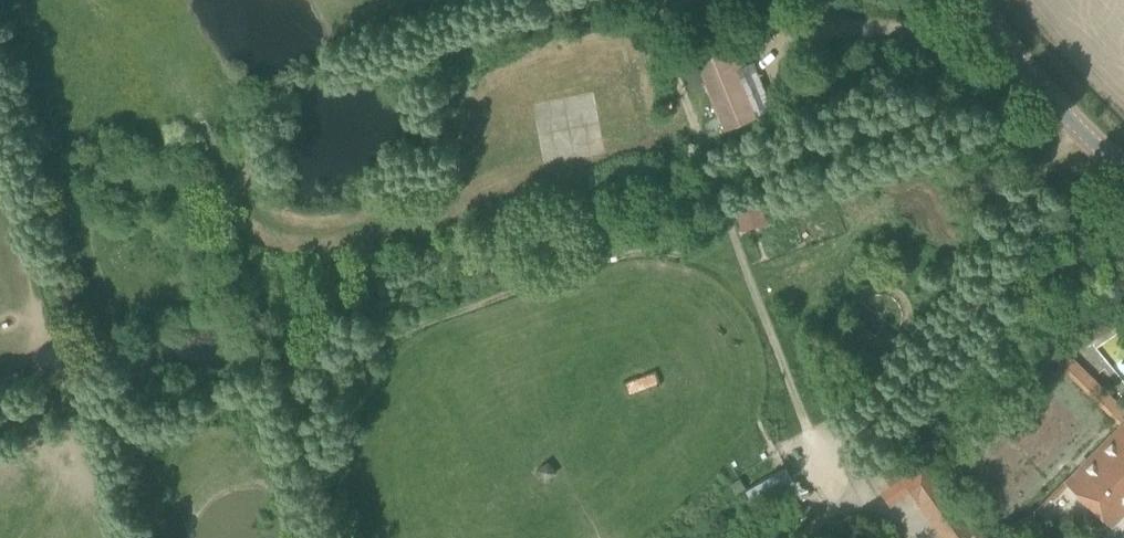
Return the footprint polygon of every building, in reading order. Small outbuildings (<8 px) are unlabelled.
[(705,84),(722,128),(753,116),(734,69),(742,65),(728,31),(689,46),(705,84)] [(705,84),(689,46),(675,52),(691,90),(705,84)] [(1068,348),(1057,358),(1111,417),(1123,407),(1068,348)] [(657,371),(625,381),(629,394),(661,384),(657,371)] [(1065,481),(1110,525),(1123,511),(1123,420),(1065,481)] [(905,476),(892,457),(868,473),(881,491),(879,492),(889,507),(910,493),(941,537),(965,537),(973,532),(925,462),(905,476)] [(737,479),(730,483),(736,494),(743,490),(737,479)]
